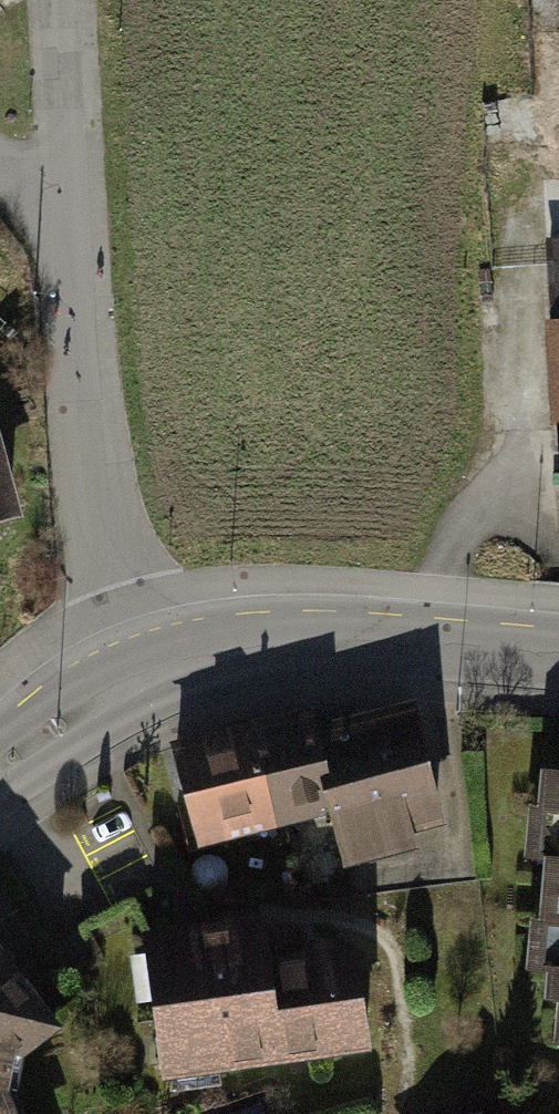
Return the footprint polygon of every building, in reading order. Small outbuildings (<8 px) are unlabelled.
[(548,231),(548,562),(558,562),(558,231),(548,231)] [(23,526),(0,446),(0,532),(23,526)] [(305,712),(172,745),(195,837),(332,804),(340,836),(432,814),(407,708),(310,731),(305,712)] [(266,929),(125,937),(133,1085),(360,1072),(354,969),(269,974),(266,929)] [(23,1086),(62,1031),(0,971),(0,1113),(28,1113),(23,1086)]
